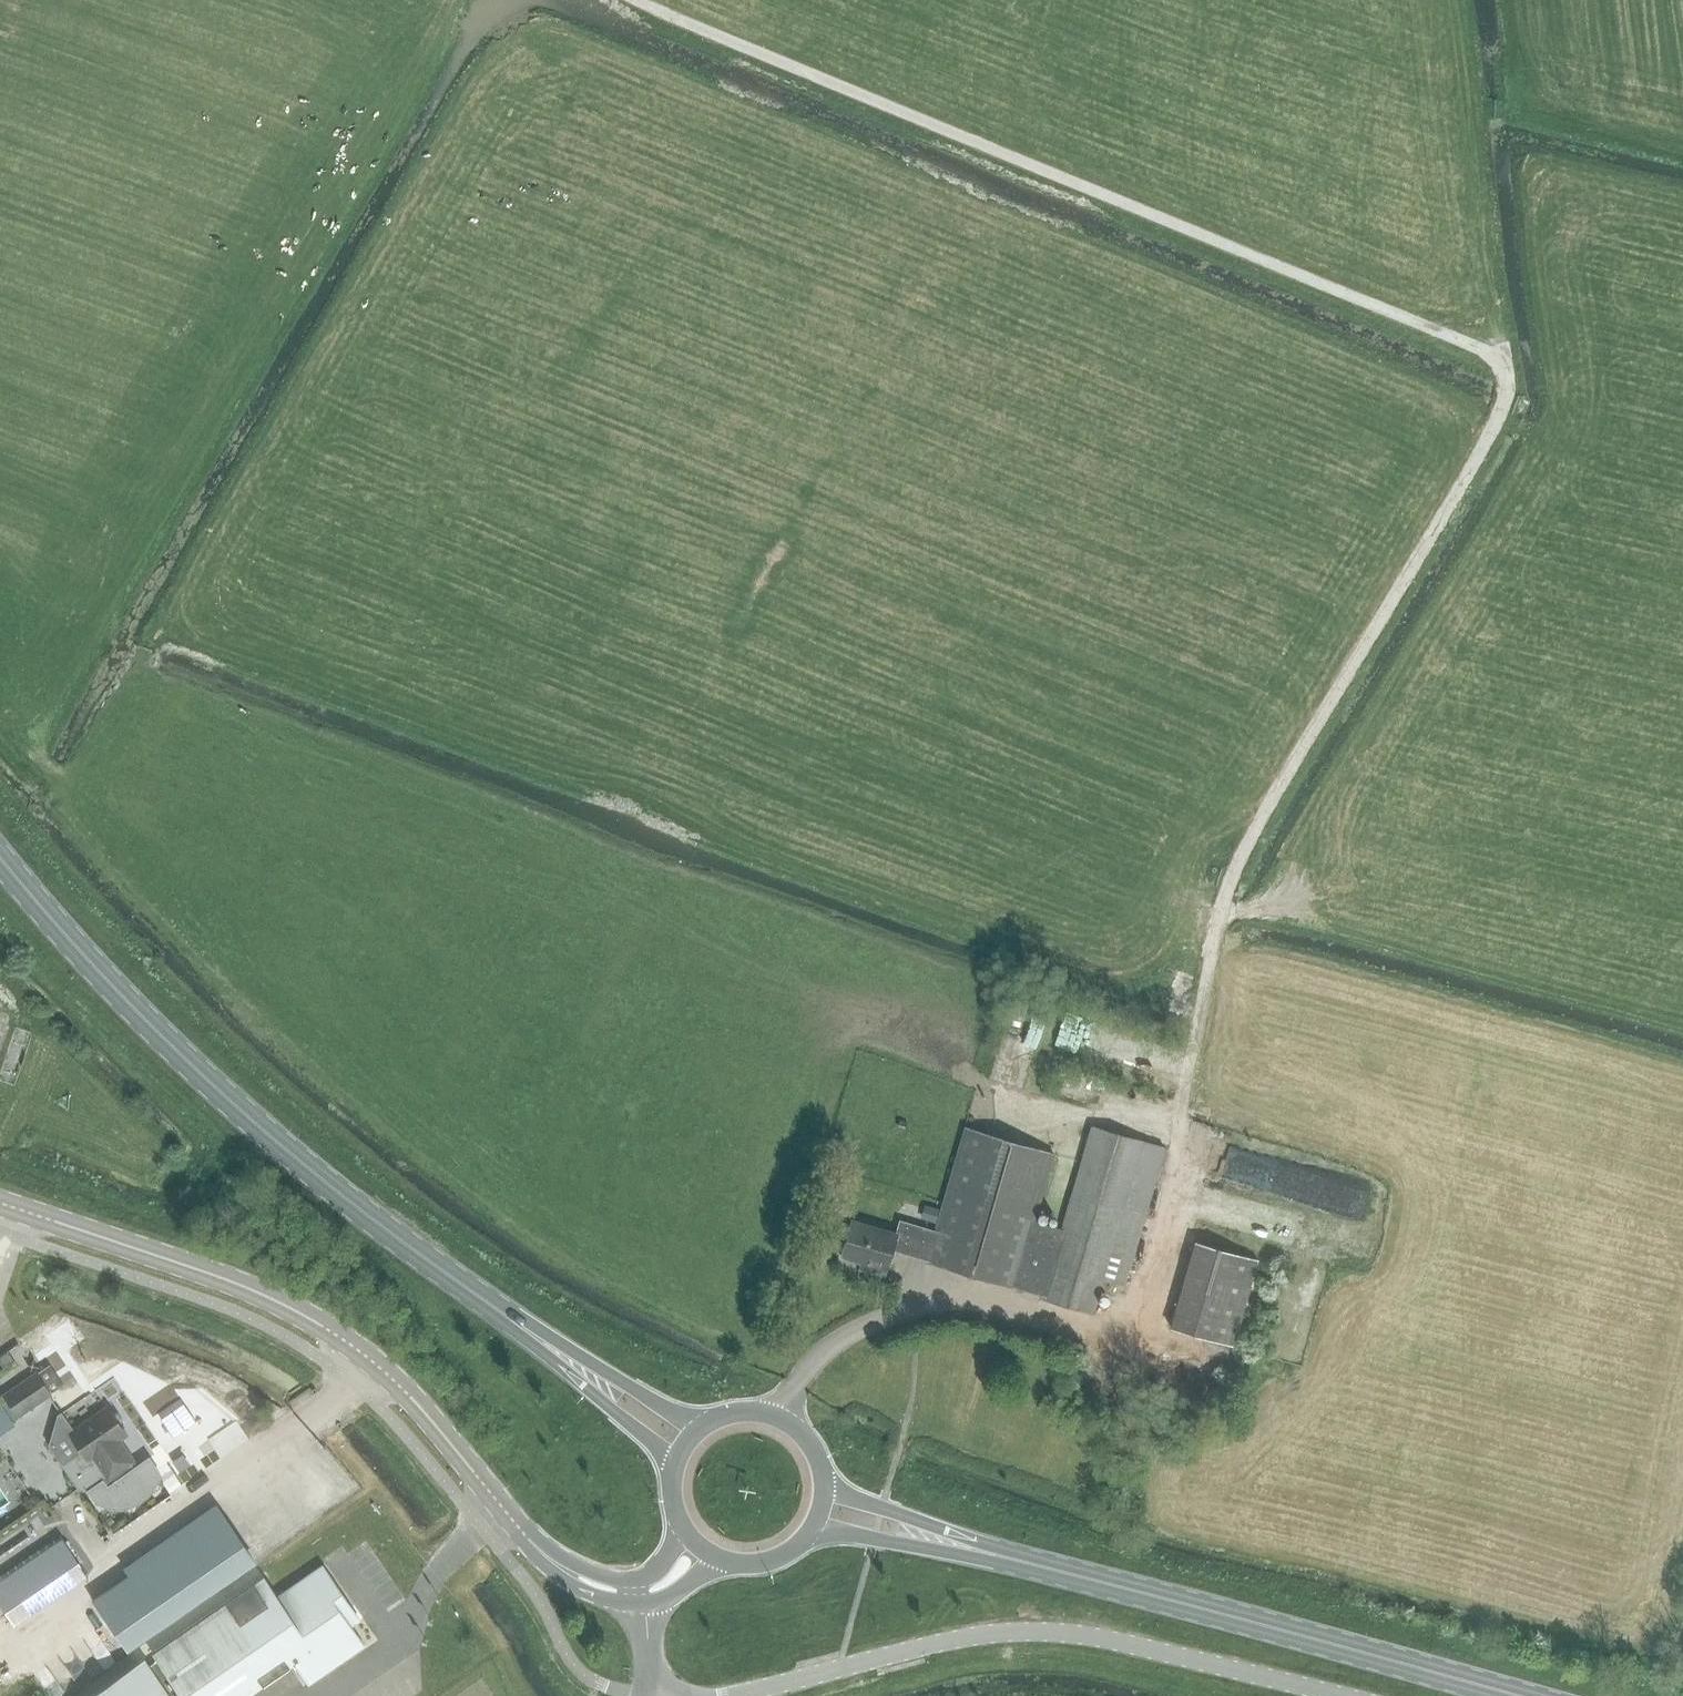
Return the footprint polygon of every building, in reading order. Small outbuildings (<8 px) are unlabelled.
[(1102,1279),(1124,1286),(1164,1148),(1091,1126),(1061,1229),(1034,1221),(1053,1155),(964,1128),(934,1230),(899,1220),(895,1233),(851,1220),(840,1256),(861,1262),(857,1275),(858,1275),(860,1269),(884,1276),(891,1250),(926,1260),(926,1261),(1041,1295),(1040,1299),(1093,1314),(1093,1313),(1102,1279)] [(935,1223),(940,1209),(925,1204),(921,1218),(935,1223)] [(1231,1346),(1257,1259),(1195,1241),(1170,1328),(1231,1346)] [(18,1417),(51,1394),(36,1372),(3,1395),(18,1417)] [(0,1396),(0,1426),(16,1415),(1,1394),(0,1396)] [(49,1444),(63,1464),(79,1489),(86,1490),(94,1503),(104,1507),(113,1508),(123,1508),(133,1506),(141,1502),(148,1496),(154,1489),(162,1474),(149,1456),(133,1467),(131,1464),(133,1462),(118,1440),(127,1434),(121,1426),(123,1425),(124,1422),(118,1413),(115,1413),(113,1414),(107,1406),(93,1416),(81,1399),(60,1414),(57,1416),(49,1444)] [(232,1447),(212,1458),(220,1472),(241,1461),(232,1447)] [(128,1653),(256,1563),(221,1511),(91,1600),(128,1653)] [(14,1626),(88,1576),(63,1538),(0,1580),(0,1604),(14,1626)] [(359,1619),(322,1565),(277,1597),(263,1576),(152,1653),(157,1660),(150,1665),(145,1658),(89,1695),(247,1695),(293,1664),(308,1684),(364,1645),(350,1625),(359,1619)]
